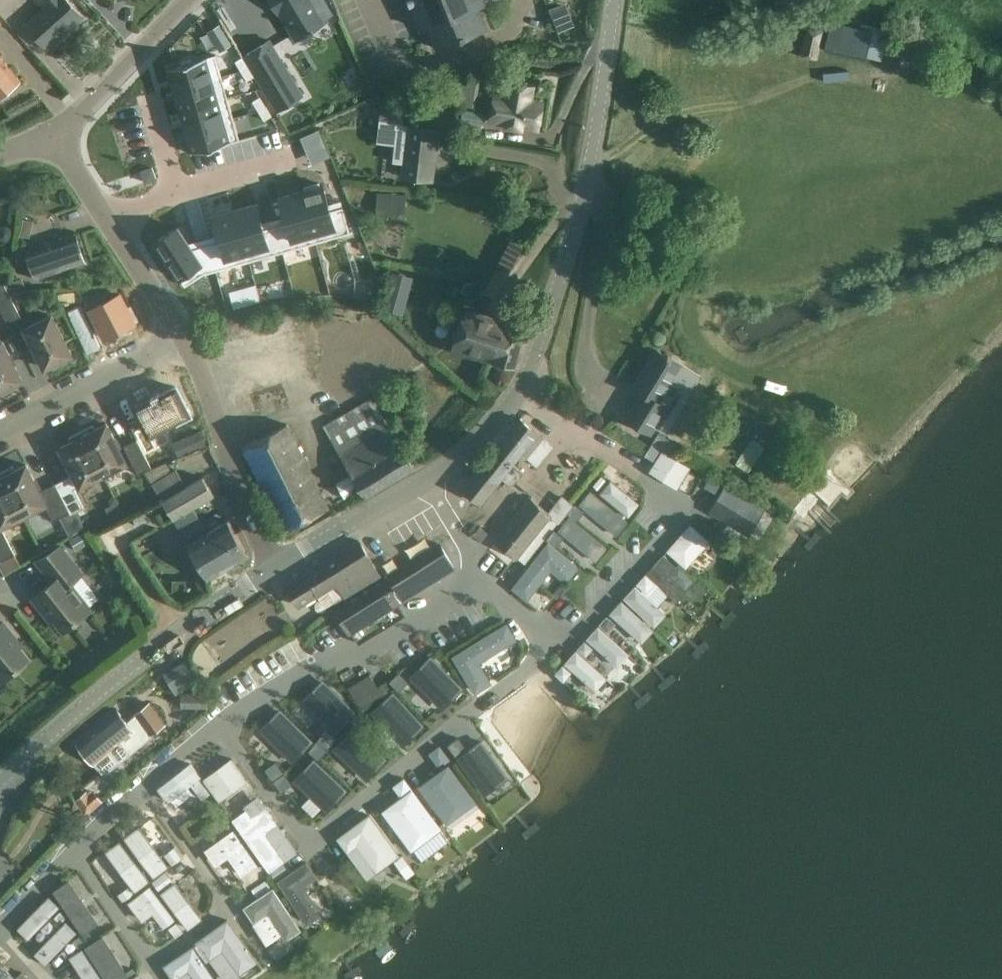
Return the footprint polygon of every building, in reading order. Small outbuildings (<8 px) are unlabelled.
[(45,8),(26,25),(46,48),(82,16),(67,0),(38,0),(45,8)] [(278,14),(294,41),(329,20),(328,18),(334,14),(325,0),(270,0),(278,14)] [(421,29),(428,26),(437,48),(487,29),(479,7),(485,4),(485,2),(490,0),(410,0),(421,29)] [(566,2),(550,9),(558,30),(559,32),(575,26),(574,23),(566,2)] [(830,22),(825,47),(845,52),(866,57),(883,60),(885,48),(888,36),(889,33),(872,30),(872,31),(830,22)] [(817,59),(823,31),(807,28),(801,55),(817,59)] [(269,38),(242,55),(277,112),(304,95),(287,67),(269,38)] [(237,52),(231,55),(235,64),(241,61),(237,52)] [(209,53),(172,65),(178,84),(215,72),(209,53)] [(20,81),(0,57),(0,98),(20,81)] [(241,62),(235,64),(238,73),(244,70),(241,62)] [(216,73),(178,84),(184,104),(221,92),(216,73)] [(462,77),(458,104),(476,107),(480,79),(462,77)] [(521,128),(522,125),(538,128),(542,102),(530,100),(532,86),(509,82),(507,96),(495,94),(491,120),(506,123),(506,125),(521,128)] [(454,89),(438,93),(440,103),(456,98),(454,89)] [(222,93),(184,104),(191,124),(227,112),(222,93)] [(250,96),(244,98),(248,107),(254,105),(250,96)] [(254,106),(248,108),(253,118),(259,116),(254,106)] [(379,123),(403,125),(404,110),(381,108),(379,123)] [(228,113),(191,124),(197,143),(233,132),(228,113)] [(407,126),(401,176),(433,180),(439,130),(407,126)] [(315,166),(289,174),(302,214),(328,206),(315,166)] [(153,167),(141,171),(145,183),(157,179),(153,167)] [(289,174),(264,182),(278,223),(302,214),(289,174)] [(252,184),(226,194),(240,234),(266,226),(252,184)] [(226,194),(200,202),(215,243),(240,234),(226,194)] [(169,212),(146,228),(170,263),(193,247),(169,212)] [(27,230),(16,234),(20,246),(32,242),(27,230)] [(35,279),(85,262),(76,234),(25,252),(35,279)] [(455,263),(450,275),(462,279),(466,268),(455,263)] [(462,279),(458,293),(469,297),(473,283),(462,279)] [(1,312),(9,326),(22,319),(7,291),(0,295),(0,309),(1,312)] [(119,294),(91,309),(106,337),(138,320),(130,306),(126,308),(119,294)] [(508,323),(464,311),(453,352),(514,369),(527,322),(510,317),(508,323)] [(53,369),(67,362),(64,358),(71,355),(51,315),(25,328),(45,368),(51,364),(53,369)] [(1,390),(3,394),(17,387),(15,383),(21,380),(1,341),(0,341),(0,390),(1,390)] [(626,418),(651,433),(667,406),(660,401),(682,365),(670,358),(671,357),(668,355),(667,356),(656,349),(633,386),(642,392),(626,418)] [(149,436),(191,415),(176,385),(160,393),(159,391),(149,396),(150,398),(134,406),(144,427),(134,433),(145,454),(156,449),(149,436)] [(323,425),(351,474),(360,490),(364,496),(413,468),(372,397),(323,425)] [(535,431),(520,418),(494,450),(511,464),(513,462),(522,451),(538,465),(553,446),(545,439),(535,431)] [(103,474),(126,463),(106,424),(96,429),(93,425),(81,431),(103,474)] [(287,424),(243,446),(284,530),(328,509),(287,424)] [(74,474),(57,483),(71,511),(70,512),(71,514),(84,507),(74,489),(103,474),(81,431),(68,437),(71,442),(60,447),(74,474)] [(658,433),(645,454),(651,458),(655,461),(649,471),(677,489),(678,488),(692,466),(672,454),(677,445),(673,442),(664,437),(658,433)] [(124,446),(138,474),(151,467),(137,439),(124,446)] [(514,481),(522,470),(513,462),(511,464),(494,450),(463,488),(481,502),(504,473),(514,481)] [(40,491),(26,464),(15,470),(13,466),(1,472),(23,515),(45,504),(54,521),(70,512),(71,511),(57,483),(40,491)] [(176,469),(152,484),(173,519),(214,495),(203,477),(187,486),(176,469)] [(1,527),(23,515),(1,472),(0,472),(0,526),(1,527)] [(351,474),(336,482),(344,497),(345,498),(360,490),(351,474)] [(712,474),(704,486),(715,493),(723,480),(712,474)] [(611,483),(600,496),(630,520),(641,506),(611,483)] [(725,488),(710,511),(748,534),(762,511),(725,488)] [(591,493),(579,507),(618,538),(629,525),(591,493)] [(552,513),(531,497),(498,539),(519,556),(552,513)] [(568,518),(557,533),(597,564),(608,551),(568,518)] [(208,533),(228,567),(248,556),(228,521),(208,533)] [(690,524),(667,551),(686,569),(710,542),(690,524)] [(2,561),(15,554),(1,527),(0,526),(0,557),(2,561)] [(473,534),(481,541),(487,533),(479,526),(473,534)] [(84,531),(70,540),(76,551),(91,542),(84,531)] [(208,533),(188,544),(208,579),(228,567),(208,533)] [(347,598),(382,578),(359,540),(286,585),(299,606),(337,582),(347,598)] [(547,542),(511,588),(527,600),(551,570),(563,581),(566,583),(579,567),(547,542)] [(53,582),(32,598),(42,610),(45,608),(63,631),(90,610),(70,583),(82,573),(58,543),(36,561),(53,582)] [(399,600),(438,577),(454,567),(439,543),(385,576),(399,600)] [(655,564),(647,573),(676,600),(685,591),(696,579),(678,562),(676,565),(664,554),(658,561),(655,564)] [(382,578),(347,598),(335,606),(350,631),(399,600),(385,576),(382,578)] [(635,588),(622,601),(653,631),(665,617),(635,588)] [(621,603),(608,617),(641,646),(653,633),(621,603)] [(2,622),(0,624),(0,680),(1,682),(28,660),(10,637),(13,635),(2,622)] [(507,622),(452,656),(474,694),(492,683),(480,663),(517,639),(507,622)] [(597,629),(585,642),(616,670),(628,657),(597,629)] [(575,653),(563,666),(595,695),(606,681),(575,653)] [(430,657),(410,677),(441,707),(460,687),(430,657)] [(178,693),(200,679),(186,659),(165,673),(178,693)] [(399,672),(389,681),(399,691),(408,682),(399,672)] [(370,674),(348,687),(361,708),(388,692),(383,683),(377,686),(370,674)] [(323,681),(303,701),(332,730),(352,709),(323,681)] [(207,692),(181,693),(181,708),(207,708),(209,708),(209,698),(209,697),(209,692),(207,692)] [(393,693),(372,712),(400,743),(421,724),(393,693)] [(165,722),(149,703),(127,722),(117,710),(76,744),(94,764),(122,741),(132,753),(155,734),(153,731),(165,722)] [(280,711),(260,731),(290,759),(309,739),(280,711)] [(368,779),(388,758),(355,726),(334,747),(368,779)] [(326,730),(318,740),(327,748),(336,738),(326,730)] [(458,738),(448,745),(455,754),(465,747),(458,738)] [(317,741),(309,751),(318,759),(327,748),(317,741)] [(481,742),(458,758),(482,792),(505,775),(481,742)] [(441,745),(432,751),(441,765),(451,759),(441,745)] [(232,757),(203,778),(220,801),(248,780),(232,757)] [(313,760),(293,780),(323,809),(343,788),(313,760)] [(210,793),(203,778),(201,776),(191,763),(157,789),(169,803),(191,783),(203,798),(210,793)] [(275,763),(266,769),(273,780),(283,773),(275,763)] [(448,763),(419,786),(447,824),(476,802),(448,763)] [(283,774),(274,780),(281,791),(291,784),(283,774)] [(412,788),(383,810),(412,850),(413,849),(426,839),(439,829),(442,828),(412,788)] [(246,809),(232,819),(270,871),(285,861),(266,833),(267,829),(278,823),(267,806),(266,807),(252,816),(247,809),(246,809)] [(369,815),(338,838),(347,850),(356,844),(376,871),(398,855),(369,815)] [(227,820),(218,826),(223,833),(232,827),(227,820)] [(232,829),(203,850),(214,866),(226,857),(238,875),(256,862),(232,829)] [(138,830),(123,841),(154,882),(169,870),(138,830)] [(119,844),(105,855),(135,896),(149,884),(119,844)] [(289,872),(277,881),(307,925),(324,914),(305,886),(318,877),(307,860),(289,872)] [(283,863),(270,872),(275,879),(288,871),(283,863)] [(68,881),(53,891),(82,932),(95,923),(80,902),(82,901),(68,881)] [(150,885),(127,902),(142,922),(153,913),(164,928),(175,919),(150,885)] [(175,885),(160,897),(188,934),(203,923),(175,885)] [(273,887),(243,907),(254,924),(268,914),(286,940),(301,930),(273,887)] [(18,928),(28,938),(59,907),(48,897),(18,928)] [(61,910),(54,917),(61,923),(67,917),(61,910)] [(227,919),(197,940),(209,959),(222,950),(239,975),(258,962),(227,919)] [(66,922),(35,953),(45,964),(76,932),(66,922)] [(177,922),(168,928),(176,938),(184,932),(177,922)] [(80,936),(73,941),(78,949),(85,944),(80,936)] [(86,948),(106,978),(126,978),(129,977),(103,937),(86,948)] [(163,965),(172,978),(176,978),(188,971),(193,978),(216,978),(193,945),(163,965)] [(86,978),(104,978),(86,948),(72,956),(86,978)] [(0,964),(0,978),(16,978),(0,964)]
